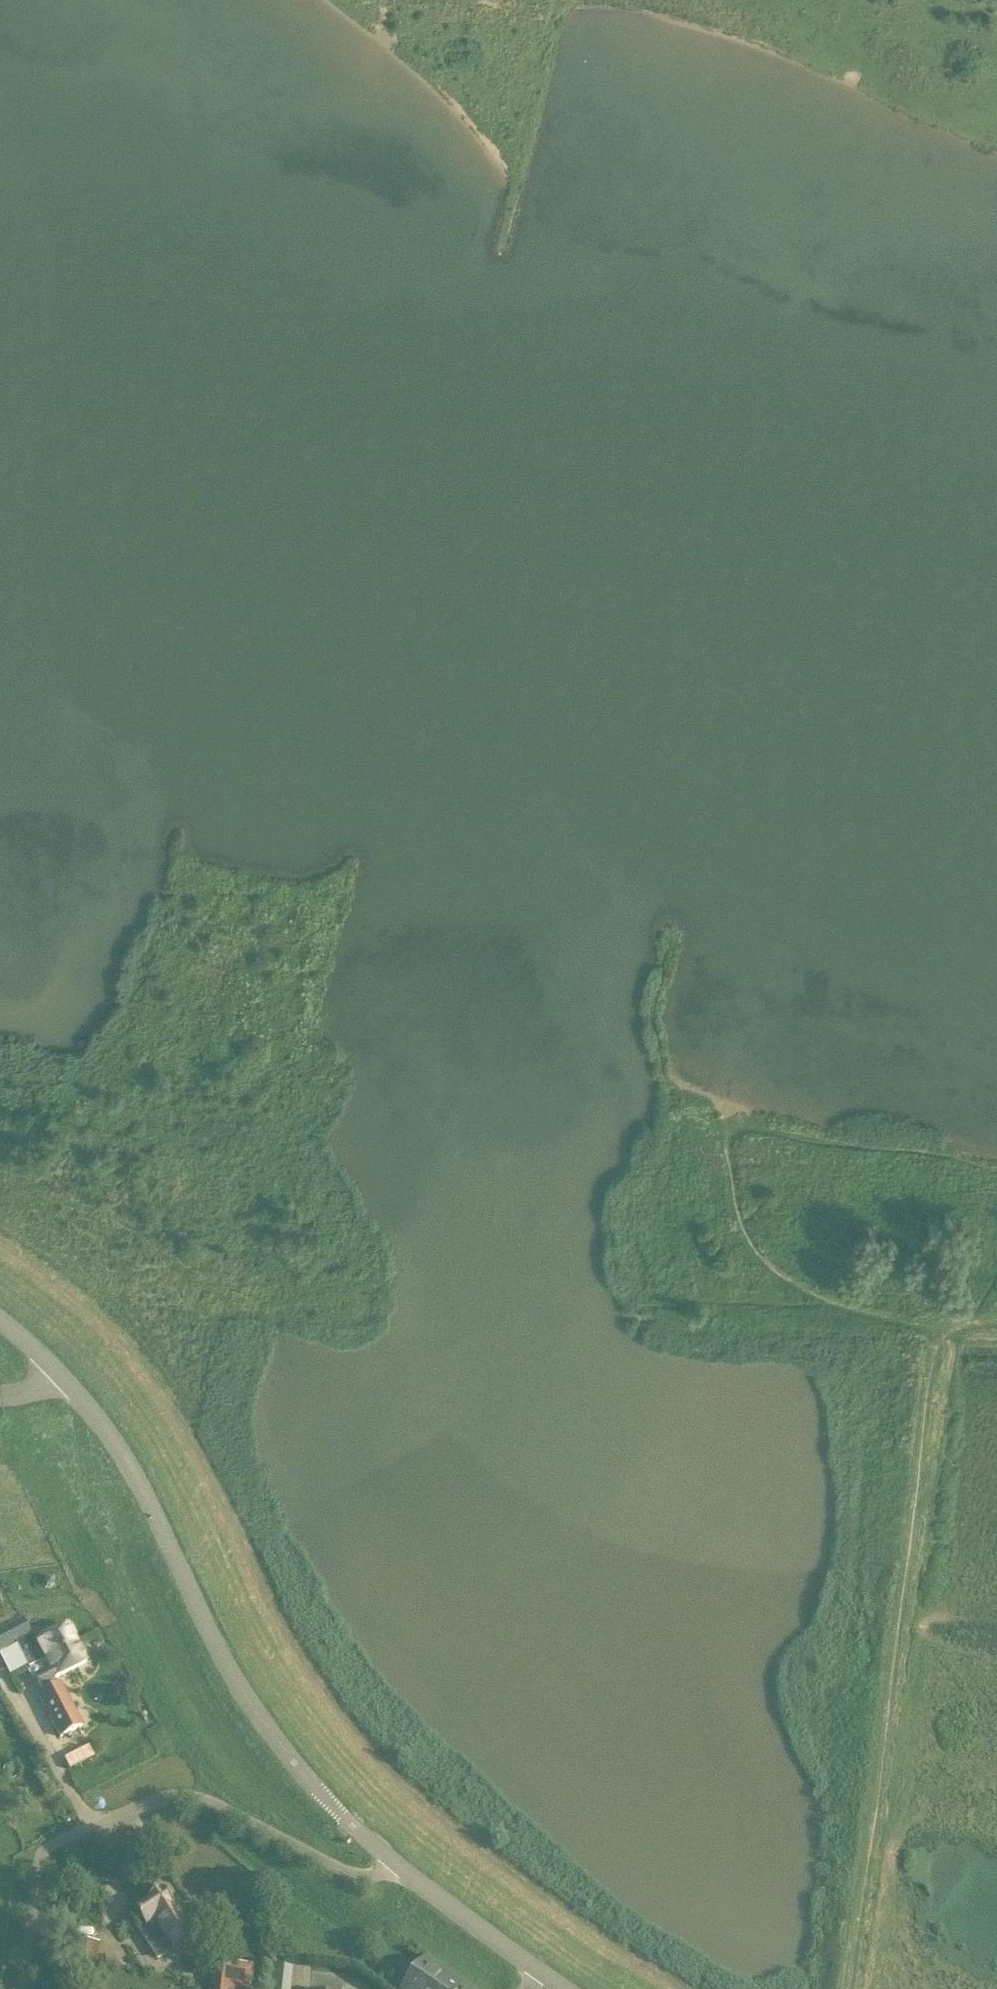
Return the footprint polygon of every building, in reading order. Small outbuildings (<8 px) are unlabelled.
[(22,1617),(0,1629),(0,1653),(17,1644),(32,1636),(22,1617)] [(77,1646),(71,1632),(66,1626),(62,1629),(34,1640),(32,1636),(17,1644),(20,1650),(19,1651),(28,1669),(45,1660),(46,1662),(77,1646)] [(77,1646),(46,1662),(51,1672),(37,1679),(43,1693),(38,1696),(60,1738),(82,1727),(56,1678),(86,1663),(77,1646)] [(164,1893),(138,1910),(150,1928),(142,1934),(158,1960),(175,1949),(176,1950),(194,1938),(164,1893)] [(77,1941),(74,1966),(99,1968),(101,1943),(77,1941)] [(403,1988),(472,1988),(426,1957),(403,1988)] [(213,1988),(251,1988),(253,1968),(216,1964),(213,1988)] [(294,1966),(274,1965),(273,1988),(293,1988),(294,1966)]
